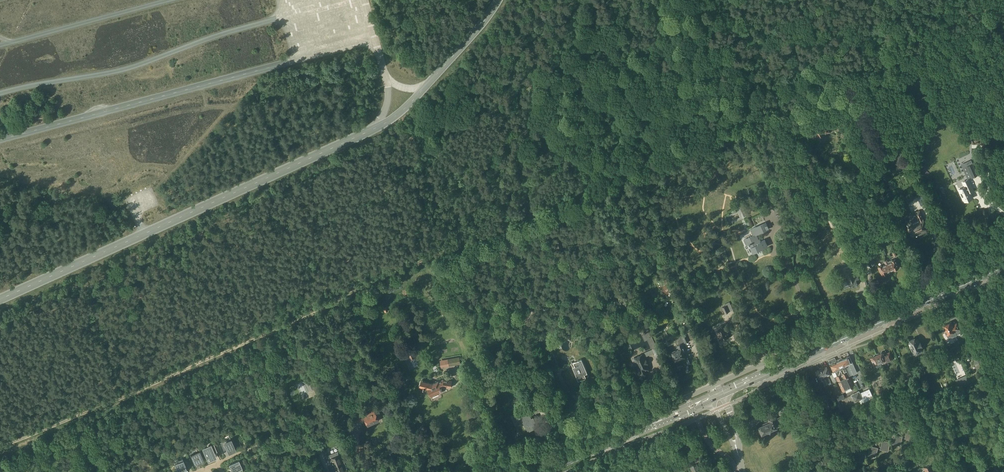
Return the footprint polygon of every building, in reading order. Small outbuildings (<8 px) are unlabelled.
[(838,117),(845,132),(851,129),(845,118),(844,116),(846,115),(845,114),(844,113),(839,115),(840,116),(838,117)] [(810,133),(813,139),(819,136),(820,137),(822,136),(823,135),(830,132),(828,126),(810,133)] [(972,177),(978,175),(973,163),(963,168),(968,178),(972,176),(972,177)] [(973,191),(968,179),(963,182),(965,187),(959,189),(964,200),(972,197),(970,192),(973,191)] [(915,213),(919,220),(906,225),(911,236),(913,234),(917,233),(918,235),(928,230),(920,211),(915,213)] [(832,212),(826,215),(831,228),(838,225),(832,212)] [(769,229),(766,222),(751,229),(754,235),(744,240),(747,245),(749,244),(753,253),(768,246),(765,240),(760,242),(756,234),(769,229)] [(881,273),(880,273),(881,276),(887,273),(887,272),(890,271),(885,259),(883,260),(885,263),(886,264),(882,266),(882,265),(879,266),(881,273)] [(885,259),(890,271),(894,269),(894,270),(899,267),(895,259),(892,260),(888,261),(887,259),(885,259)] [(847,279),(841,282),(843,287),(844,287),(844,288),(845,288),(850,286),(851,286),(855,285),(857,285),(858,283),(857,280),(858,280),(860,279),(859,278),(858,274),(857,275),(855,270),(853,272),(852,270),(845,273),(848,279),(847,279)] [(733,310),(730,301),(725,304),(726,305),(722,307),(725,313),(733,310)] [(951,322),(947,324),(943,326),(947,335),(956,331),(960,329),(957,323),(952,325),(951,322)] [(729,334),(725,324),(721,326),(722,329),(718,331),(722,340),(728,337),(728,335),(729,334)] [(687,333),(682,335),(685,342),(690,340),(687,333)] [(916,355),(921,352),(921,350),(920,347),(922,346),(920,342),(918,338),(915,339),(915,338),(910,340),(912,345),(911,346),(914,353),(915,353),(916,355)] [(672,353),(671,354),(672,355),(673,356),(675,360),(676,360),(677,360),(679,359),(679,358),(686,355),(685,352),(686,351),(685,349),(682,343),(677,345),(679,349),(671,353),(672,353)] [(880,353),(877,354),(881,364),(888,361),(893,359),(892,357),(891,355),(890,352),(885,354),(884,351),(882,352),(880,352),(880,353)] [(971,355),(977,368),(985,365),(978,351),(971,355)] [(642,354),(634,357),(635,362),(634,364),(635,366),(638,367),(641,375),(642,374),(644,375),(645,374),(646,373),(647,372),(647,371),(649,370),(647,366),(648,365),(645,357),(644,358),(642,354)] [(872,357),(870,357),(871,359),(874,367),(877,366),(877,367),(881,365),(881,364),(877,354),(876,355),(875,354),(874,355),(873,356),(872,357)] [(945,356),(947,360),(948,363),(954,360),(952,354),(945,356)] [(837,361),(830,364),(834,372),(832,372),(833,374),(836,381),(838,380),(838,381),(839,381),(843,391),(849,388),(853,387),(848,376),(857,372),(850,356),(842,359),(842,357),(836,360),(837,361)] [(459,357),(445,359),(446,363),(441,364),(441,367),(460,363),(459,357)] [(585,374),(587,373),(582,359),(574,362),(575,366),(572,367),(578,381),(586,377),(585,374)] [(923,374),(929,371),(927,365),(921,367),(923,374)] [(821,368),(828,383),(831,382),(828,375),(830,374),(827,366),(821,368)] [(550,378),(555,377),(551,367),(547,369),(550,378)] [(828,383),(821,368),(816,371),(819,379),(822,378),(825,385),(828,384),(828,383)] [(965,375),(958,378),(960,383),(967,380),(965,375)] [(432,396),(443,391),(442,387),(444,386),(451,387),(452,380),(444,379),(439,381),(433,383),(422,380),(420,386),(428,388),(430,393),(431,393),(432,396)] [(859,391),(851,395),(855,402),(859,399),(861,403),(873,397),(869,389),(860,393),(859,391)] [(846,410),(843,402),(837,404),(840,412),(846,410)] [(362,413),(353,417),(356,423),(364,420),(367,425),(377,420),(375,415),(376,414),(375,410),(373,411),(372,410),(363,415),(362,413)] [(517,425),(524,422),(528,431),(538,426),(531,412),(523,415),(522,413),(513,417),(517,425)] [(768,419),(769,421),(763,424),(763,425),(758,427),(759,429),(758,429),(760,433),(761,433),(761,435),(768,432),(768,433),(772,431),(771,430),(777,428),(774,422),(778,420),(778,418),(776,419),(775,415),(768,419)] [(915,431),(907,429),(905,438),(913,440),(915,431)] [(901,446),(903,437),(895,435),(893,444),(901,446)] [(226,441),(226,439),(220,441),(224,449),(227,447),(229,452),(235,449),(232,441),(230,442),(229,440),(226,441)] [(881,449),(888,451),(890,442),(883,440),(881,449)] [(212,452),(216,451),(213,445),(204,449),(208,459),(214,457),(212,452)] [(323,445),(315,447),(317,453),(325,451),(323,445)] [(870,446),(868,455),(876,457),(878,448),(870,446)] [(195,463),(197,462),(198,464),(204,461),(200,450),(200,451),(191,454),(195,463)] [(864,462),(866,453),(858,451),(856,461),(864,462)] [(328,459),(330,463),(331,462),(333,470),(335,470),(336,471),(345,471),(347,470),(345,463),(342,464),(338,453),(331,455),(332,458),(328,459)] [(186,470),(185,470),(187,469),(182,458),(178,460),(180,463),(176,465),(179,471),(185,471),(186,470)] [(242,468),(243,468),(239,460),(229,464),(232,471),(233,471),(236,470),(237,471),(242,471),(244,471),(243,471),(242,468)] [(702,464),(702,463),(701,460),(696,462),(697,463),(691,465),(694,471),(701,471),(698,465),(702,464)] [(934,470),(931,464),(924,467),(926,471),(930,471),(934,470)]
